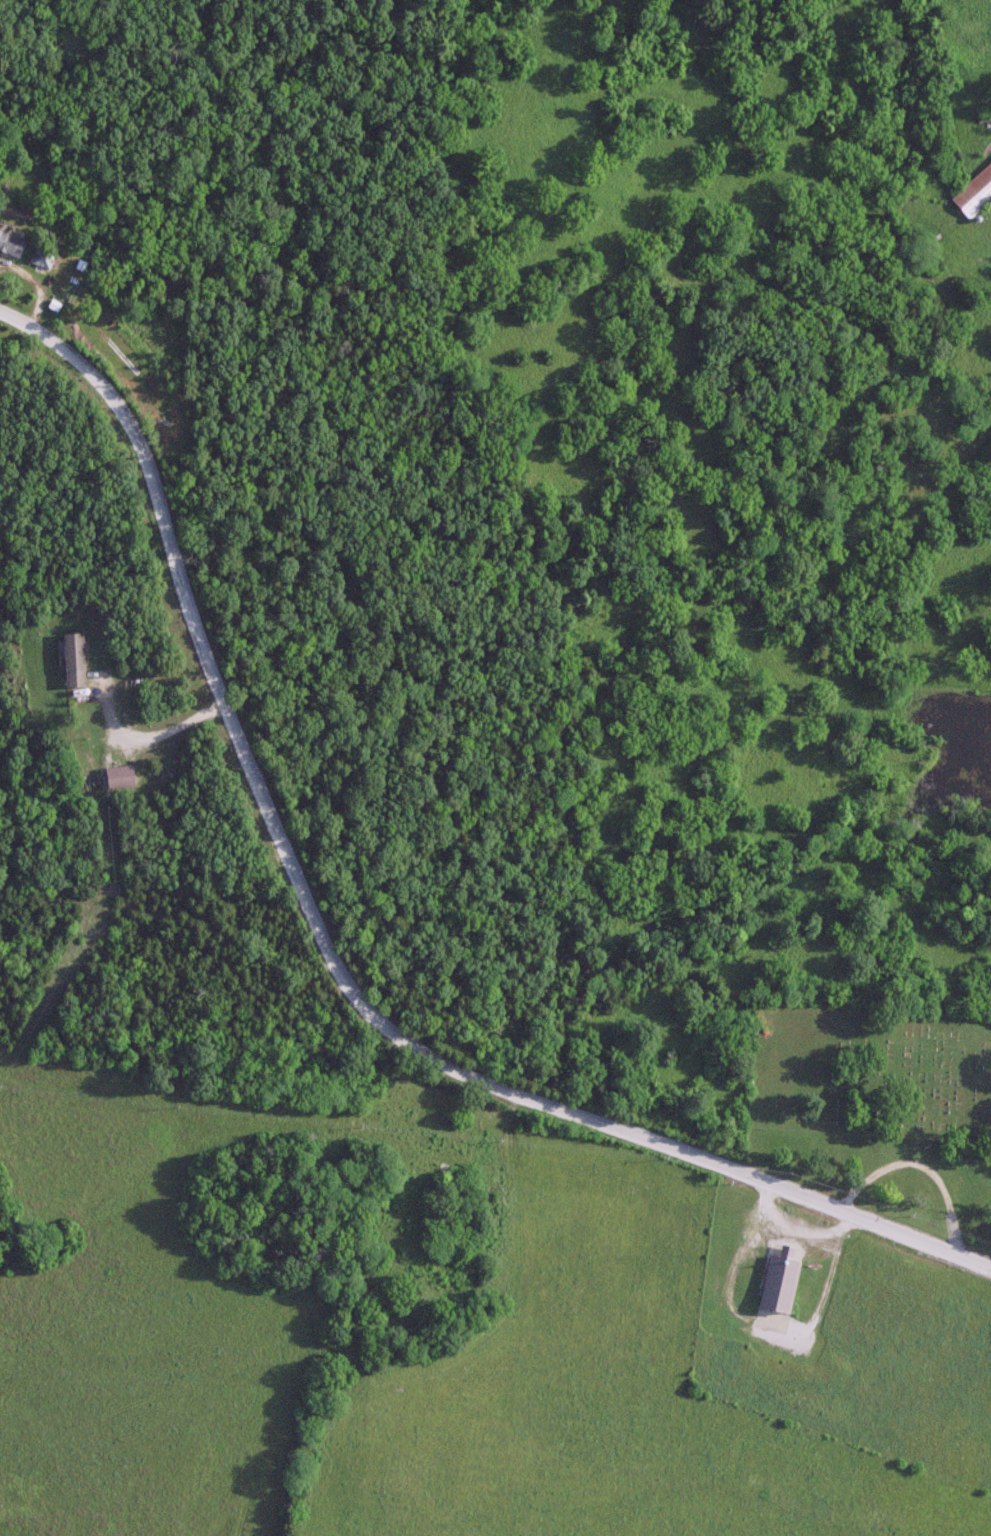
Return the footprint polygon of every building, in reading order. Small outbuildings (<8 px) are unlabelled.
[(948,197),(967,218),(990,197),(990,159),(948,197)] [(22,241),(0,232),(0,252),(14,258),(22,241)] [(50,251),(30,248),(28,267),(48,269),(50,251)] [(61,633),(61,687),(81,687),(81,633),(61,633)] [(103,786),(131,784),(129,763),(101,766),(103,786)] [(785,1312),(796,1259),(789,1258),(791,1247),(779,1244),(777,1255),(766,1253),(755,1306),(785,1312)]
